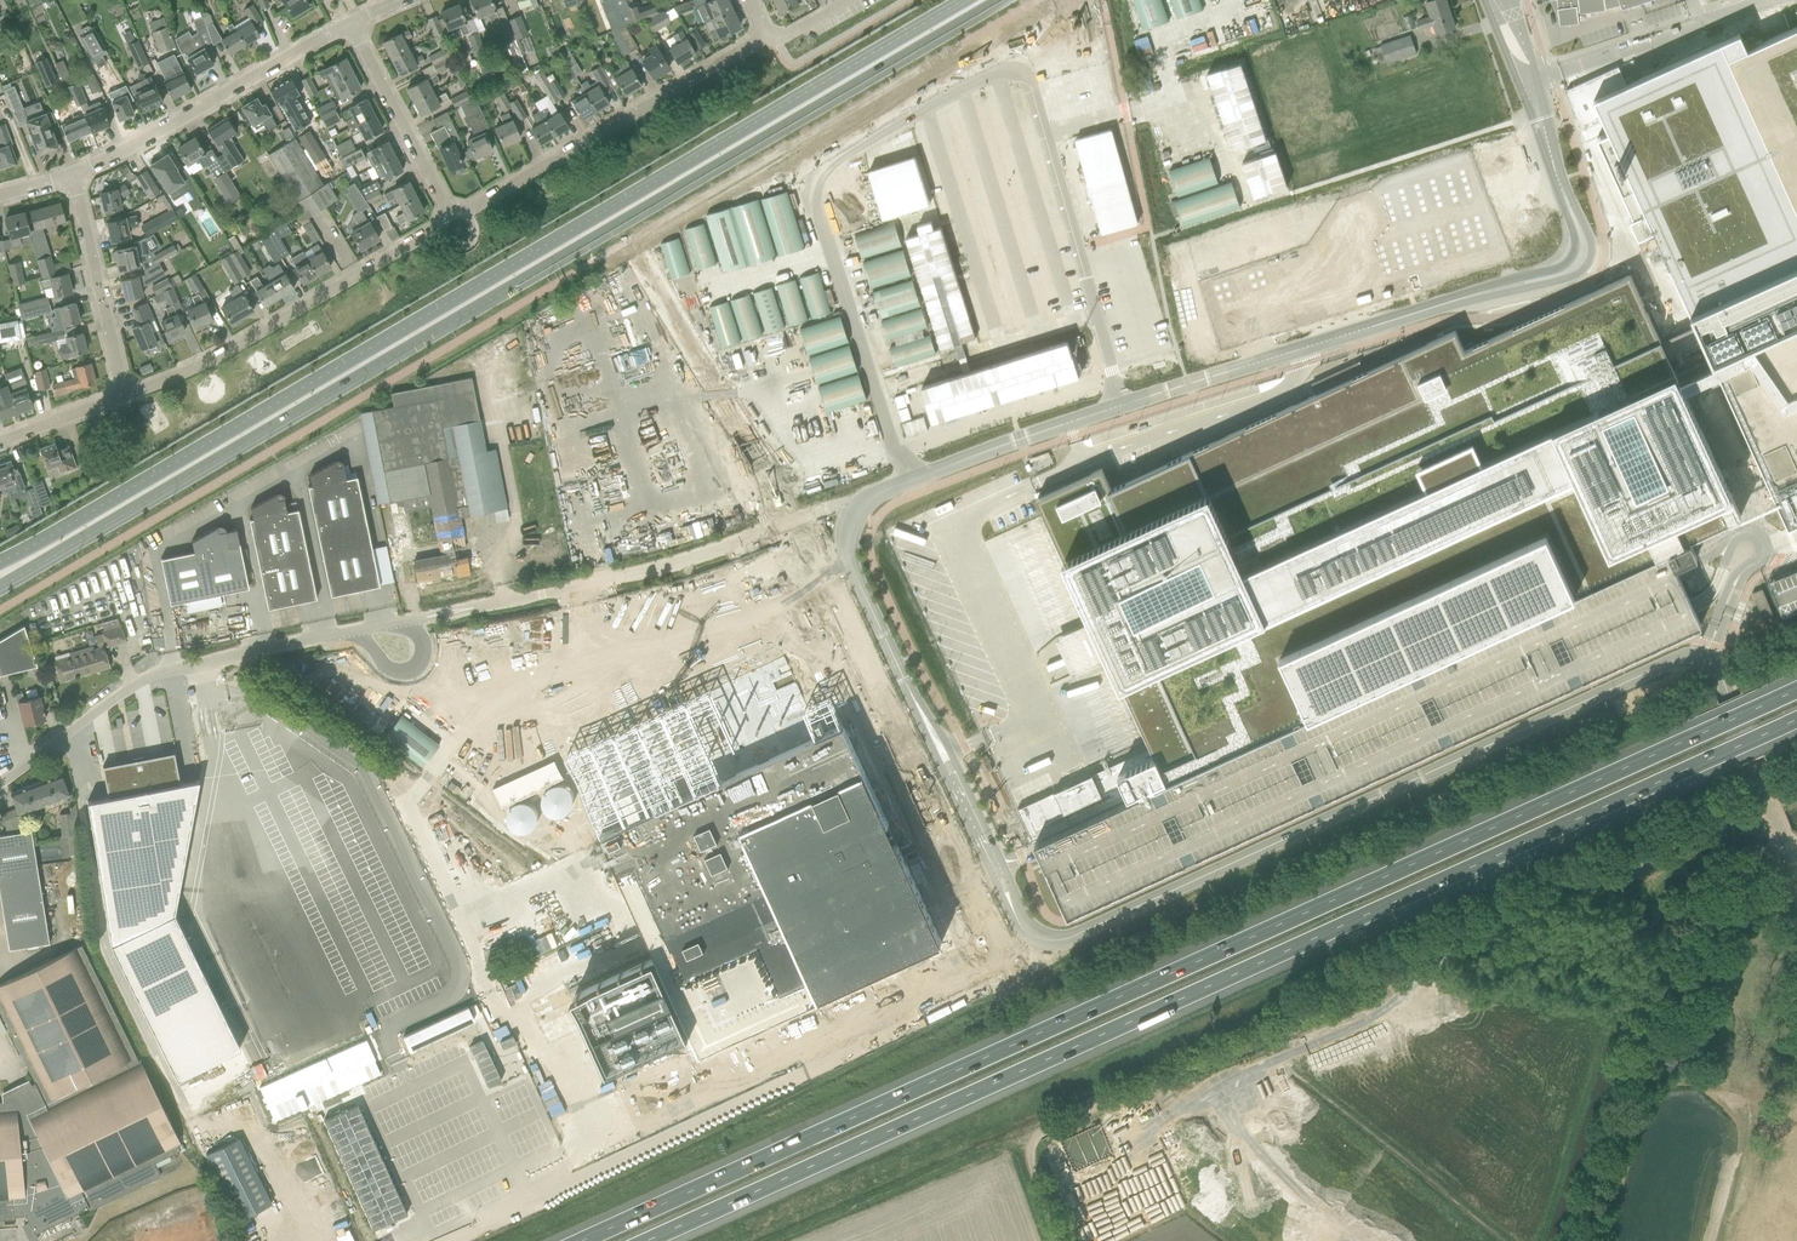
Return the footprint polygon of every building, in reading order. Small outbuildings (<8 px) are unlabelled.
[(277,1),(279,2),(281,3),(284,2),(292,16),(309,5),(306,0),(276,0),(277,1)] [(475,11),(476,13),(477,15),(478,17),(480,17),(487,13),(492,23),(495,22),(504,44),(505,44),(509,55),(512,53),(515,60),(522,57),(515,39),(508,21),(501,24),(495,10),(493,4),(491,0),(471,0),(475,11)] [(565,9),(570,7),(578,4),(578,3),(577,0),(561,0),(565,9)] [(624,26),(634,23),(634,22),(628,6),(626,0),(600,0),(611,31),(617,29),(624,26)] [(695,8),(692,0),(691,0),(675,6),(678,16),(695,8)] [(731,11),(727,0),(711,0),(696,7),(704,23),(710,20),(731,11)] [(782,13),(806,2),(805,0),(776,0),(782,13)] [(1162,0),(1133,0),(1143,31),(1169,22),(1162,0)] [(1200,0),(1171,0),(1177,19),(1203,11),(1200,0)] [(1455,28),(1445,0),(1434,0),(1424,4),(1428,16),(1416,20),(1420,30),(1432,26),(1435,34),(1455,28)] [(1653,0),(1557,0),(1558,9),(1557,9),(1559,26),(1578,24),(1577,12),(1579,12),(1579,14),(1605,11),(1605,9),(1609,9),(1620,6),(1621,10),(1653,0)] [(637,3),(628,6),(634,22),(651,16),(659,12),(655,3),(647,7),(639,9),(637,3)] [(263,22),(257,12),(252,4),(243,10),(248,18),(233,27),(232,24),(231,24),(244,45),(260,35),(255,27),(263,22)] [(462,36),(470,32),(458,5),(441,12),(449,32),(459,28),(462,36)] [(662,11),(646,21),(653,33),(669,23),(668,21),(663,13),(662,11)] [(731,11),(710,20),(713,27),(709,29),(714,39),(739,27),(731,11)] [(208,30),(206,26),(202,16),(193,20),(198,33),(198,34),(208,30)] [(520,16),(508,21),(515,39),(527,34),(520,16)] [(167,27),(164,28),(160,17),(149,21),(153,32),(152,32),(160,52),(174,47),(167,27)] [(435,36),(442,32),(436,17),(428,20),(435,36)] [(212,42),(221,36),(213,24),(206,26),(208,30),(213,45),(213,44),(212,42)] [(229,54),(244,45),(231,24),(226,27),(231,34),(221,40),(229,54)] [(91,28),(90,26),(87,25),(80,29),(79,33),(80,34),(78,35),(91,57),(101,52),(103,55),(108,52),(106,48),(105,48),(93,27),(91,28)] [(631,52),(637,48),(624,26),(617,29),(631,52)] [(1091,775),(1101,795),(1062,813),(1052,793),(1018,809),(1032,841),(1122,800),(1198,765),(1741,516),(1686,396),(1720,380),(1721,381),(1787,528),(1792,525),(1792,526),(1796,524),(1796,26),(1747,49),(1739,32),(1708,46),(1591,99),(1606,133),(1596,137),(1631,215),(1628,217),(1635,232),(1649,226),(1694,325),(1660,340),(1630,274),(1594,291),(1464,350),(1455,330),(1418,348),(1398,356),(1111,488),(1102,468),(1039,497),(1049,520),(1065,557),(1094,619),(1111,656),(1153,747),(1091,775)] [(623,57),(631,52),(617,29),(611,31),(608,33),(623,57)] [(405,41),(412,37),(408,30),(383,42),(392,58),(409,50),(405,41)] [(670,47),(669,48),(671,53),(677,63),(694,53),(688,43),(681,30),(672,36),(677,43),(670,47)] [(697,49),(704,45),(695,30),(688,34),(697,49)] [(63,34),(63,38),(67,41),(71,39),(72,34),(68,31),(63,34)] [(188,31),(175,39),(178,46),(182,54),(184,53),(196,74),(198,72),(199,74),(202,74),(205,72),(206,70),(205,68),(212,64),(213,63),(204,48),(203,48),(202,45),(198,34),(198,33),(192,36),(188,31)] [(479,34),(478,34),(478,33),(468,37),(479,64),(489,59),(479,34)] [(1386,64),(1416,54),(1410,34),(1379,45),(1380,48),(1375,49),(1380,65),(1385,63),(1386,64)] [(528,54),(534,51),(528,37),(522,40),(528,54)] [(138,67),(148,62),(137,40),(127,45),(138,67)] [(653,77),(669,68),(654,44),(647,49),(648,52),(640,56),(653,77)] [(432,65),(447,57),(448,57),(444,49),(428,57),(432,65)] [(421,55),(414,59),(409,50),(392,58),(400,75),(425,62),(421,55)] [(172,98),(191,89),(174,54),(157,62),(165,79),(163,80),(172,98)] [(436,74),(452,66),(447,57),(432,65),(436,74)] [(44,87),(57,82),(46,58),(33,63),(44,87)] [(329,86),(353,74),(345,58),(319,72),(323,80),(326,80),(329,86)] [(607,65),(601,68),(613,88),(619,84),(624,94),(640,85),(634,75),(626,60),(618,65),(620,69),(612,74),(607,65)] [(62,61),(56,64),(63,80),(70,77),(62,61)] [(576,63),(569,67),(575,77),(582,73),(576,63)] [(1266,140),(1240,64),(1206,76),(1232,152),(1266,140)] [(604,94),(614,89),(600,66),(590,72),(596,82),(589,86),(586,81),(580,85),(581,87),(596,111),(609,103),(604,94)] [(569,81),(575,77),(569,67),(563,71),(569,81)] [(559,100),(550,84),(542,71),(534,75),(552,105),(559,100)] [(337,100),(360,89),(353,74),(329,86),(337,100)] [(92,94),(100,90),(94,75),(85,79),(92,94)] [(430,86),(440,81),(436,75),(426,80),(426,79),(407,88),(414,101),(433,91),(430,86)] [(154,84),(153,85),(150,77),(144,80),(130,87),(133,94),(135,93),(143,110),(143,111),(163,102),(162,101),(154,84)] [(310,97),(317,93),(309,77),(301,80),(310,97)] [(291,78),(271,88),(292,130),(308,122),(296,97),(300,95),(291,78)] [(559,100),(566,97),(556,80),(550,84),(559,100)] [(71,100),(83,95),(78,82),(65,88),(71,100)] [(13,113),(23,109),(13,86),(4,90),(13,113)] [(579,96),(571,101),(576,109),(582,119),(596,111),(581,87),(575,91),(579,96)] [(119,120),(134,114),(123,89),(115,92),(117,99),(112,101),(119,120)] [(445,93),(437,98),(433,91),(414,101),(420,114),(448,100),(445,93)] [(465,102),(472,99),(468,91),(450,99),(454,107),(465,102)] [(509,103),(509,104),(503,93),(495,98),(503,113),(512,108),(509,103)] [(79,105),(86,102),(83,95),(71,100),(78,117),(61,124),(69,141),(91,132),(79,105)] [(264,105),(261,106),(256,98),(242,107),(257,131),(264,127),(267,132),(277,126),(264,105)] [(475,137),(467,140),(475,158),(492,150),(482,128),(487,126),(475,98),(472,99),(465,102),(471,115),(466,117),(470,128),(471,127),(475,137)] [(348,109),(340,114),(344,122),(345,121),(353,117),(356,124),(374,115),(366,99),(355,105),(348,108),(348,109)] [(520,121),(526,117),(516,99),(509,103),(512,108),(520,121)] [(319,115),(316,109),(312,100),(303,105),(311,120),(319,115)] [(320,116),(335,109),(337,108),(333,100),(316,109),(319,115),(320,116)] [(85,102),(79,105),(91,132),(92,132),(110,125),(105,113),(102,106),(100,101),(88,106),(86,102),(85,102)] [(23,109),(21,109),(27,124),(38,153),(38,154),(39,154),(45,152),(47,152),(50,151),(51,149),(57,147),(58,147),(58,145),(49,124),(54,122),(51,113),(46,115),(46,114),(46,113),(44,113),(44,114),(39,102),(23,109)] [(559,112),(552,116),(546,106),(539,111),(554,136),(568,127),(559,112)] [(326,129),(341,121),(335,109),(320,116),(326,129)] [(540,144),(554,136),(539,111),(531,115),(537,125),(531,129),(540,144)] [(453,143),(460,140),(446,112),(433,119),(436,127),(442,124),(443,126),(430,133),(439,149),(440,149),(449,169),(462,163),(453,143)] [(512,121),(511,121),(508,113),(500,116),(503,124),(495,128),(503,145),(519,138),(512,121)] [(351,135),(351,136),(355,143),(359,141),(367,137),(371,135),(382,130),(374,115),(356,124),(360,131),(352,135),(351,135)] [(228,138),(236,132),(227,117),(207,129),(223,154),(216,158),(225,171),(226,172),(243,160),(228,138)] [(12,143),(5,124),(0,125),(0,167),(0,168),(17,162),(10,144),(12,143)] [(309,130),(298,136),(322,175),(333,168),(339,164),(334,156),(327,160),(309,130)] [(1141,224),(1113,130),(1075,142),(1103,236),(1141,224)] [(195,137),(178,147),(188,162),(185,164),(187,167),(196,162),(197,164),(199,163),(202,168),(203,169),(206,167),(213,179),(225,171),(216,158),(210,149),(205,153),(195,137)] [(295,138),(269,154),(301,208),(293,213),(297,218),(305,213),(308,217),(338,199),(328,182),(323,185),(295,138)] [(350,139),(335,147),(341,158),(356,150),(350,139)] [(377,147),(365,152),(368,157),(367,158),(368,158),(373,166),(372,167),(373,167),(394,156),(387,142),(388,142),(387,141),(377,147)] [(356,150),(341,158),(346,168),(366,157),(361,148),(356,150)] [(1478,151),(1309,198),(1340,306),(1399,290),(1398,287),(1416,282),(1414,274),(1459,261),(1451,231),(1499,218),(1494,197),(1511,193),(1501,158),(1482,163),(1478,151)] [(1287,187),(1275,153),(1241,164),(1253,199),(1287,187)] [(152,164),(150,165),(160,181),(162,180),(169,192),(184,183),(188,190),(194,199),(201,195),(189,176),(184,168),(177,172),(176,171),(177,170),(167,154),(158,160),(157,159),(151,163),(152,164)] [(372,168),(367,170),(372,181),(378,178),(380,181),(384,179),(391,175),(402,170),(402,169),(404,168),(401,163),(399,164),(394,156),(373,167),(372,167),(372,168)] [(930,205),(915,158),(869,172),(883,219),(930,205)] [(1176,197),(1217,184),(1209,158),(1168,171),(1176,197)] [(145,171),(135,177),(145,192),(155,185),(145,171)] [(225,171),(213,179),(228,203),(240,195),(226,172),(225,171)] [(351,178),(353,183),(354,183),(358,189),(361,188),(355,176),(351,178)] [(378,190),(383,187),(378,178),(372,181),(361,188),(358,189),(363,198),(378,190)] [(399,205),(416,197),(408,181),(391,190),(392,191),(384,195),(387,202),(395,198),(399,205)] [(1181,227),(1239,208),(1230,182),(1173,202),(1181,227)] [(349,192),(346,194),(358,212),(362,209),(362,210),(369,206),(368,205),(366,202),(363,198),(358,189),(354,183),(346,188),(349,192)] [(121,200),(130,194),(124,185),(117,190),(101,193),(105,211),(123,207),(121,200)] [(368,205),(382,197),(378,190),(363,198),(366,202),(368,205)] [(804,249),(787,192),(760,200),(778,257),(804,249)] [(399,224),(423,211),(416,197),(399,205),(403,213),(396,217),(399,224)] [(776,257),(758,199),(731,208),(750,266),(776,257)] [(61,202),(29,211),(33,222),(35,230),(37,237),(38,237),(42,251),(42,252),(49,250),(43,227),(54,224),(66,221),(61,202)] [(146,237),(178,219),(174,212),(172,208),(140,227),(146,237)] [(724,274),(749,266),(731,208),(706,215),(724,274)] [(180,209),(174,212),(178,219),(184,216),(180,209)] [(359,228),(351,232),(361,249),(379,238),(372,228),(362,210),(362,209),(358,212),(352,215),(353,217),(359,228)] [(11,239),(5,240),(8,249),(32,243),(30,235),(29,232),(27,224),(24,212),(5,217),(11,239)] [(320,238),(308,217),(305,213),(297,218),(313,243),(320,238)] [(385,213),(376,217),(385,231),(392,227),(385,213)] [(129,229),(138,227),(136,216),(108,223),(112,240),(131,236),(129,229)] [(894,221),(854,234),(862,259),(902,247),(894,221)] [(976,339),(941,227),(934,230),(931,222),(917,226),(920,234),(906,238),(940,350),(976,339)] [(716,265),(704,224),(684,230),(697,271),(716,265)] [(282,259),(289,254),(274,229),(267,234),(282,259)] [(38,237),(37,237),(35,230),(29,232),(30,235),(32,243),(35,254),(42,251),(38,237)] [(282,259),(267,234),(268,236),(261,240),(269,253),(276,249),(282,259)] [(149,253),(145,237),(138,241),(134,242),(135,246),(115,251),(115,252),(112,253),(114,261),(117,260),(119,270),(139,265),(138,262),(147,260),(146,254),(150,253),(150,252),(149,253)] [(690,273),(679,238),(660,244),(671,279),(690,273)] [(254,242),(248,245),(252,252),(258,249),(254,242)] [(310,248),(303,252),(317,275),(330,267),(322,253),(323,252),(317,243),(310,248)] [(158,263),(177,252),(177,251),(174,245),(173,244),(151,257),(155,265),(159,263),(158,263)] [(235,251),(229,255),(238,270),(246,265),(240,255),(244,252),(241,248),(235,251)] [(903,249),(863,262),(871,288),(911,275),(903,249)] [(42,251),(35,254),(42,278),(56,274),(49,250),(42,252),(42,251)] [(303,283),(317,275),(303,252),(290,260),(303,283)] [(243,279),(242,278),(229,255),(219,260),(234,284),(243,279)] [(33,271),(23,274),(19,261),(7,265),(14,286),(42,278),(38,268),(35,269),(33,271)] [(270,282),(279,297),(294,288),(279,263),(271,268),(269,265),(263,269),(270,282)] [(133,277),(122,280),(126,299),(138,296),(143,295),(141,287),(145,286),(155,280),(156,277),(151,267),(145,270),(144,271),(145,275),(139,276),(133,277)] [(53,296),(72,292),(67,273),(40,280),(42,290),(51,287),(53,296)] [(195,273),(185,279),(194,294),(196,293),(204,288),(195,273)] [(799,279),(812,320),(831,314),(818,273),(799,279)] [(256,291),(265,305),(279,297),(270,282),(264,286),(257,276),(250,280),(256,291)] [(171,287),(177,283),(174,277),(168,280),(167,278),(151,286),(155,295),(162,291),(171,287)] [(808,321),(795,280),(775,286),(788,327),(808,321)] [(913,280),(872,292),(880,318),(921,305),(913,280)] [(243,293),(243,294),(237,285),(229,290),(234,298),(221,306),(232,325),(241,319),(240,318),(253,310),(243,293)] [(177,301),(171,287),(162,291),(168,305),(177,301)] [(195,305),(187,308),(195,326),(196,326),(198,329),(206,325),(205,322),(212,319),(204,302),(210,299),(204,288),(196,293),(197,295),(192,297),(192,298),(195,305)] [(784,329),(771,288),(752,294),(765,335),(784,329)] [(1271,300),(1275,312),(1300,304),(1296,292),(1271,300)] [(762,336),(749,295),(730,301),(743,342),(762,336)] [(27,310),(49,304),(47,297),(18,305),(20,312),(27,310)] [(169,317),(161,320),(164,327),(169,338),(171,337),(172,338),(178,336),(178,334),(185,331),(181,322),(186,319),(183,311),(179,303),(178,301),(177,301),(170,304),(171,306),(165,308),(169,317)] [(740,342),(728,302),(708,308),(721,348),(740,342)] [(79,321),(80,321),(77,312),(79,311),(77,304),(75,305),(75,304),(75,303),(62,306),(53,308),(55,316),(51,317),(53,326),(50,326),(52,331),(66,328),(65,324),(79,321)] [(147,323),(155,320),(147,303),(133,309),(140,325),(133,328),(142,350),(156,343),(147,323)] [(49,304),(37,307),(39,314),(51,311),(49,304)] [(921,308),(881,321),(887,339),(893,337),(921,328),(927,327),(921,308)] [(27,310),(20,312),(20,313),(22,319),(29,317),(27,310)] [(808,356),(848,343),(840,317),(799,330),(808,356)] [(0,323),(0,340),(20,336),(17,319),(0,323)] [(82,333),(64,337),(62,330),(36,336),(38,344),(39,345),(57,340),(61,357),(87,351),(82,333)] [(896,346),(890,348),(896,366),(936,354),(930,335),(924,337),(896,346)] [(36,336),(26,339),(28,347),(38,344),(36,336)] [(1079,377),(1068,341),(921,388),(932,423),(1079,377)] [(489,344),(491,359),(501,358),(500,343),(489,344)] [(817,385),(857,372),(849,346),(808,359),(817,385)] [(68,390),(95,383),(90,364),(71,369),(73,378),(52,383),(55,395),(68,392),(68,390)] [(44,368),(34,371),(36,378),(38,389),(49,386),(44,368)] [(826,414),(866,401),(858,375),(817,388),(826,414)] [(495,449),(486,451),(471,377),(391,393),(393,406),(371,410),(371,411),(360,413),(378,504),(388,502),(428,494),(435,530),(439,551),(453,549),(465,546),(460,517),(506,508),(495,449)] [(24,378),(7,385),(10,393),(9,393),(17,412),(32,406),(32,407),(33,406),(28,395),(25,387),(27,386),(24,378)] [(0,387),(0,416),(1,418),(2,418),(1,417),(17,412),(9,393),(10,393),(7,385),(0,387)] [(907,407),(903,395),(894,398),(897,410),(907,407)] [(911,418),(907,408),(898,411),(901,421),(911,418)] [(906,438),(928,431),(923,417),(902,424),(906,438)] [(69,446),(57,450),(55,442),(39,448),(47,469),(57,465),(60,474),(77,467),(69,446)] [(0,464),(0,473),(5,486),(10,498),(26,492),(25,491),(26,490),(25,487),(18,467),(14,468),(11,460),(0,464)] [(341,461),(339,460),(337,460),(335,460),(309,475),(312,486),(308,486),(331,595),(379,585),(357,476),(346,479),(342,463),(341,461)] [(31,507),(38,502),(33,488),(26,490),(25,491),(26,492),(31,507)] [(282,494),(281,493),(278,493),(276,493),(250,508),(253,518),(249,519),(268,608),(317,598),(298,509),(287,511),(284,496),(282,494)] [(409,535),(435,530),(428,494),(388,502),(398,549),(412,547),(409,535)] [(237,529),(225,531),(225,529),(225,528),(224,527),(223,526),(222,526),(221,526),(220,526),(218,526),(192,541),(194,551),(161,558),(170,604),(249,588),(237,529)] [(466,557),(455,559),(453,549),(439,551),(440,554),(413,559),(418,581),(457,574),(457,576),(470,574),(466,557)] [(1035,851),(1063,916),(1697,620),(1690,607),(1674,571),(1667,556),(1665,551),(1615,574),(1561,599),(1290,723),(1198,765),(1122,800),(1032,841),(1031,842),(1035,851)] [(1774,583),(1788,618),(1796,614),(1796,573),(1774,583)] [(1773,616),(1762,589),(1752,593),(1763,620),(1773,616)] [(760,605),(746,609),(751,629),(766,626),(760,605)] [(121,625),(120,625),(118,618),(102,622),(102,623),(96,625),(97,628),(103,626),(104,630),(102,631),(107,648),(126,642),(121,625)] [(37,666),(24,625),(0,640),(0,675),(37,666)] [(80,675),(109,666),(103,647),(86,652),(85,649),(70,653),(71,656),(54,661),(60,681),(75,676),(75,677),(80,676),(80,675)] [(781,652),(561,755),(598,834),(841,720),(828,691),(804,702),(781,652)] [(40,697),(24,701),(22,693),(14,695),(19,714),(21,714),(23,724),(45,719),(44,713),(45,713),(44,710),(43,710),(40,697)] [(529,712),(467,741),(476,760),(538,731),(529,712)] [(655,955),(572,994),(609,1071),(691,1032),(701,1053),(944,940),(841,720),(598,834),(655,955)] [(106,798),(87,801),(110,944),(177,1079),(240,1048),(196,958),(174,913),(199,779),(180,783),(174,753),(147,758),(144,759),(144,757),(144,756),(132,758),(132,759),(132,761),(129,761),(103,766),(107,790),(109,797),(106,798)] [(551,759),(489,788),(499,808),(561,779),(551,759)] [(19,814),(69,795),(61,774),(11,792),(17,809),(19,814)] [(334,847),(359,809),(344,799),(319,837),(334,847)] [(69,855),(82,853),(75,805),(69,805),(70,812),(58,814),(61,837),(67,836),(69,855)] [(17,809),(1,815),(8,834),(25,832),(19,814),(17,809)] [(37,869),(31,831),(25,832),(8,834),(0,835),(0,874),(37,869)] [(49,943),(37,869),(0,874),(0,895),(9,949),(49,943)] [(1628,912),(1640,907),(1636,898),(1625,903),(1628,912)] [(138,1062),(81,945),(0,985),(0,1011),(35,1083),(25,1087),(26,1088),(8,1096),(9,1101),(0,1102),(0,1220),(14,1219),(13,1216),(25,1215),(34,1234),(88,1208),(89,1210),(124,1193),(159,1176),(153,1163),(179,1151),(177,1147),(181,1145),(140,1061),(138,1062)] [(288,1068),(292,1075),(316,1064),(313,1056),(288,1068)]
